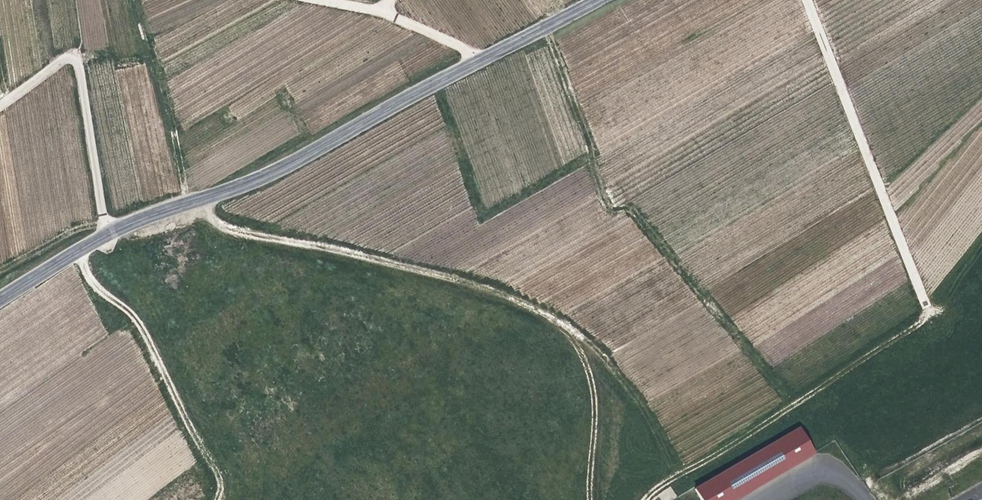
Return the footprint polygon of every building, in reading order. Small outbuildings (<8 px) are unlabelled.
[(694,478),(707,499),(711,499),(811,440),(797,417),(694,478)] [(979,480),(981,478),(981,461),(972,467),(979,480)]
